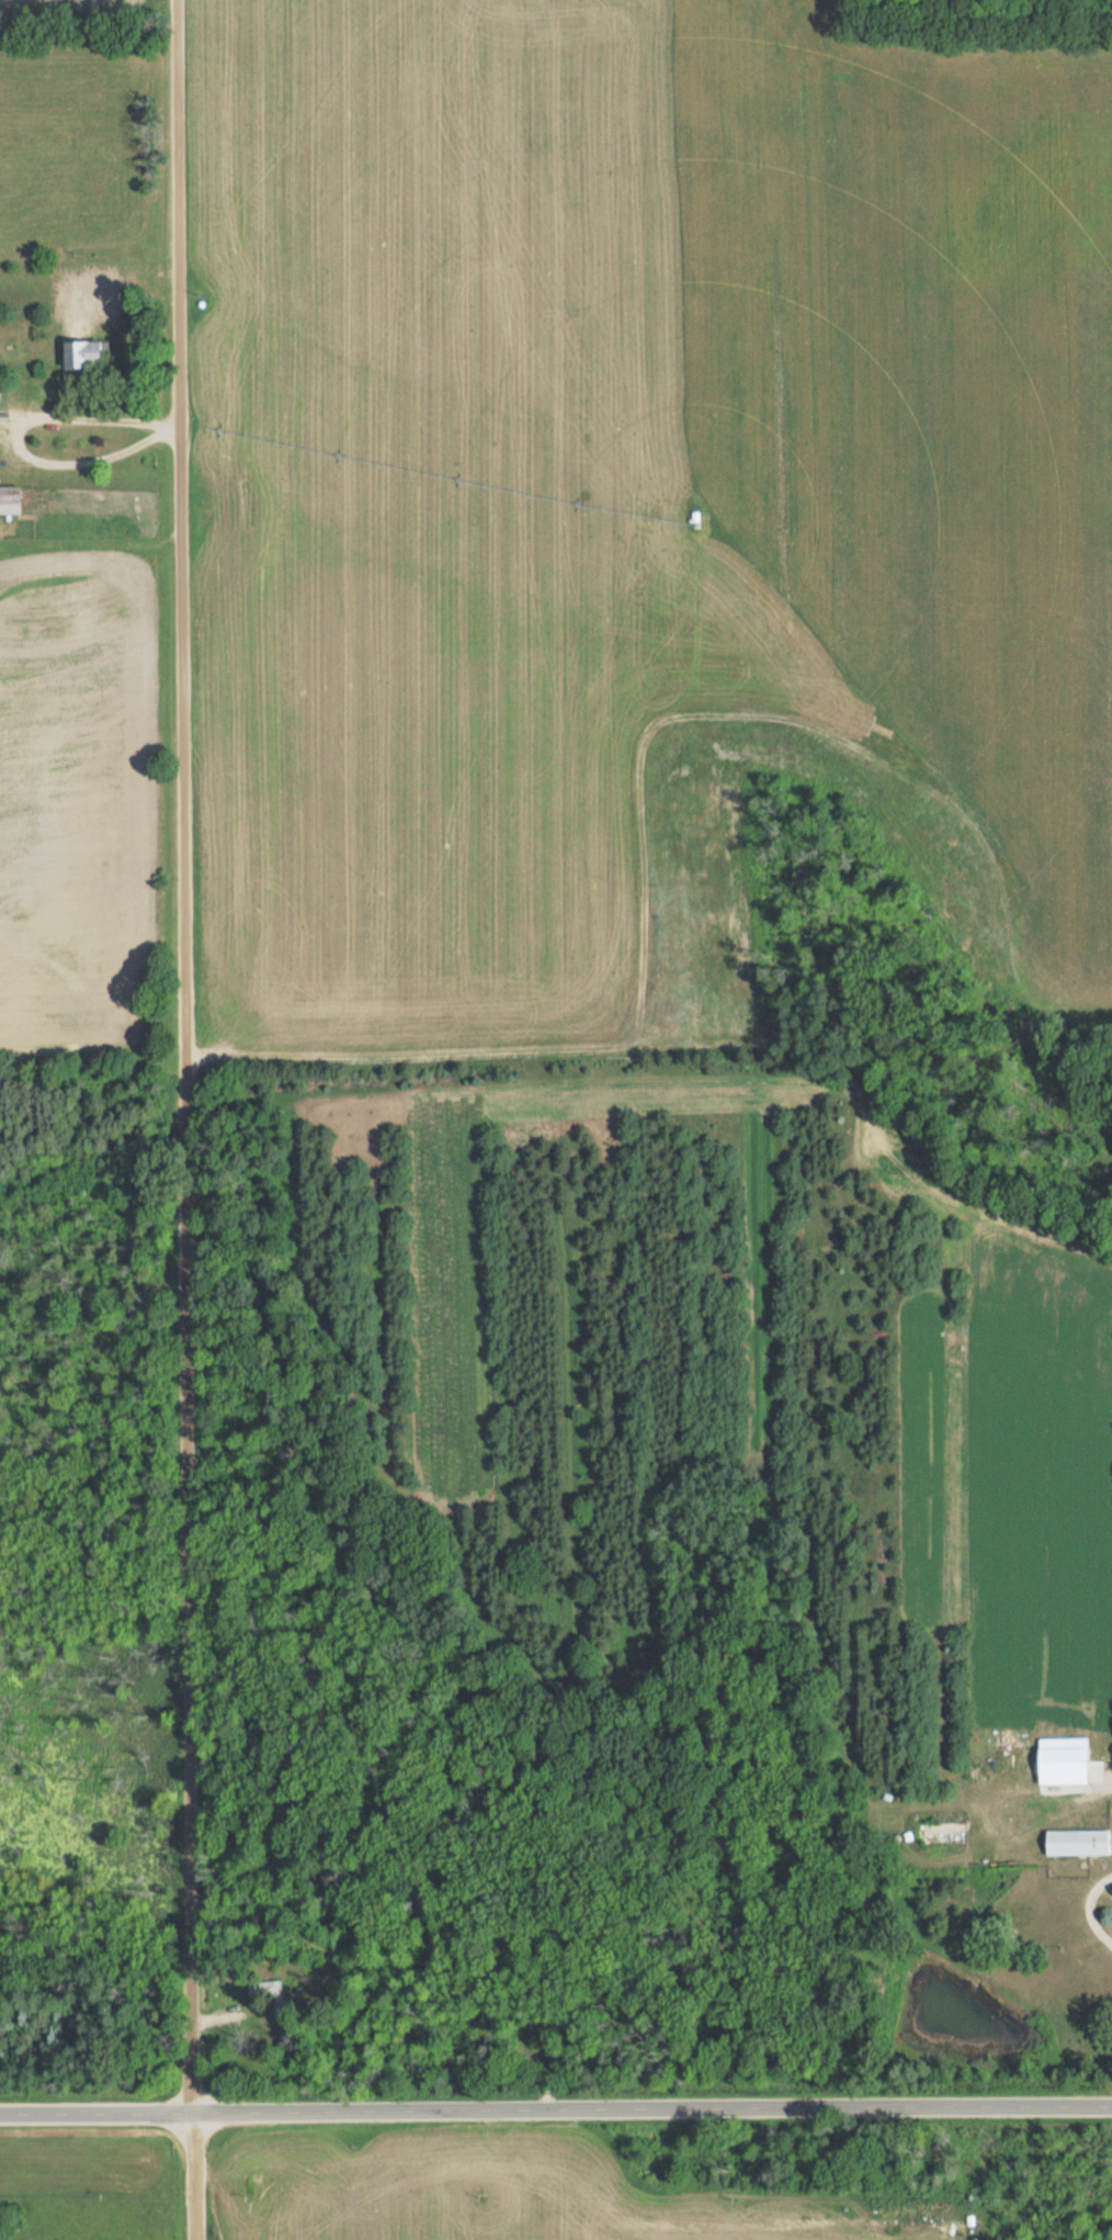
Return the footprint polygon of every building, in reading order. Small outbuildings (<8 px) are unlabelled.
[(63,341),(63,369),(101,369),(101,341),(63,341)] [(19,487),(0,486),(0,514),(19,514),(19,487)] [(1108,1855),(1108,1829),(1045,1829),(1045,1855),(1108,1855)]
